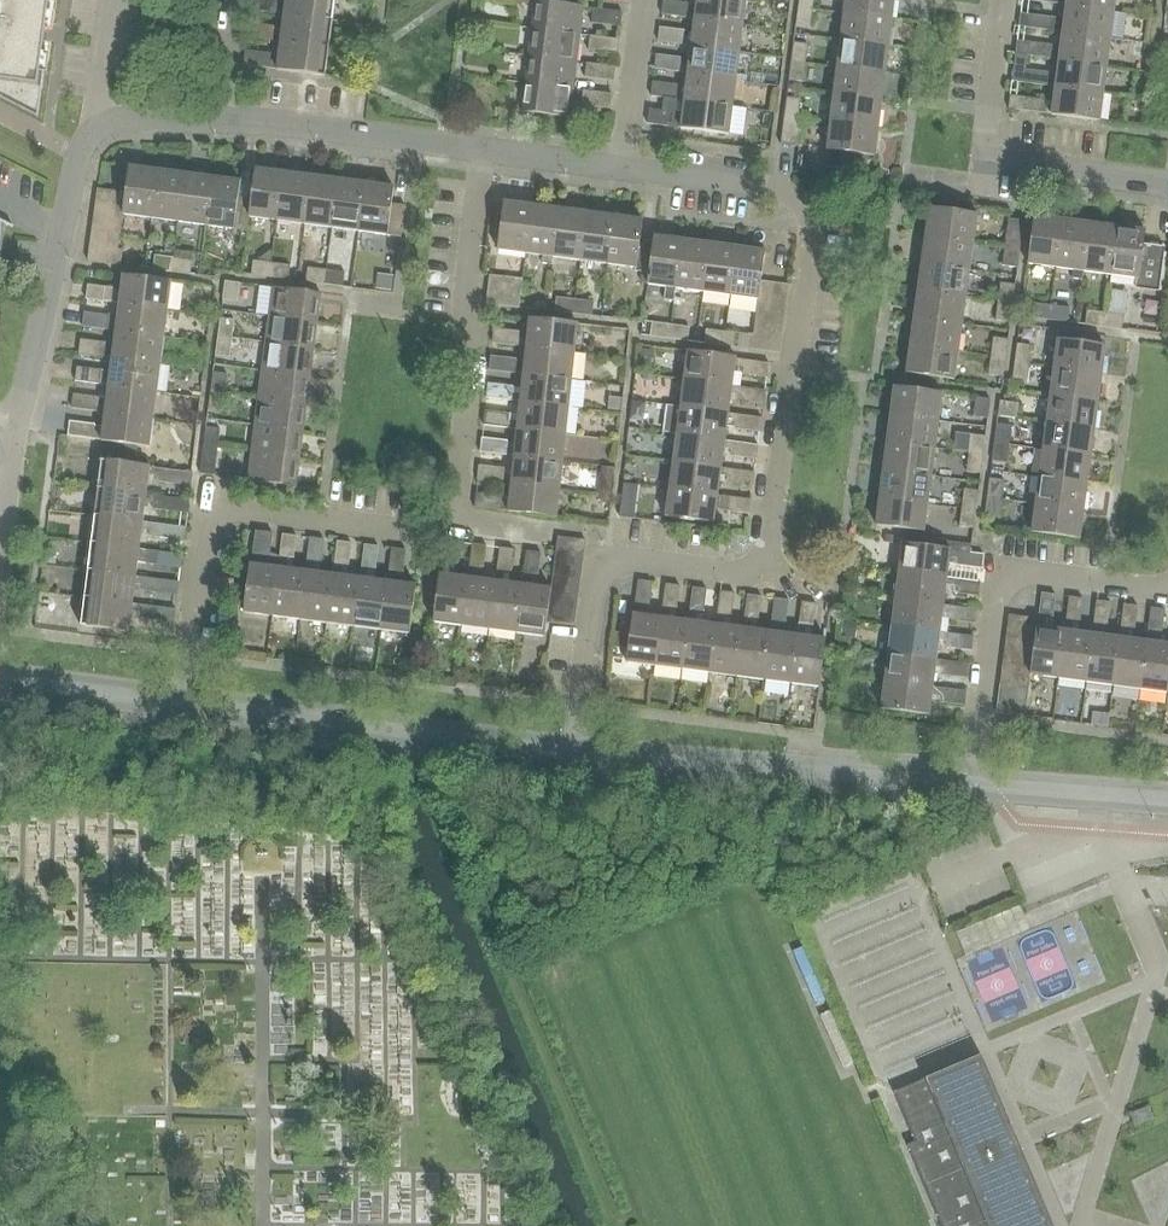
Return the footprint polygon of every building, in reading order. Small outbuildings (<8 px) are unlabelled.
[(35,112),(37,117),(44,67),(40,66),(49,0),(0,0),(0,94),(35,112)] [(249,10),(282,15),(332,21),(335,0),(284,0),(284,7),(275,6),(276,0),(251,0),(249,10)] [(535,0),(531,29),(580,35),(583,6),(535,0)] [(661,14),(693,18),(742,24),(745,0),(695,0),(694,10),(686,9),(687,3),(664,0),(663,0),(661,14)] [(797,7),(812,8),(813,0),(798,0),(797,7)] [(843,12),(892,19),(894,0),(845,0),(843,12)] [(1065,5),(1113,11),(1115,0),(1046,0),(1045,3),(1065,5)] [(1041,30),(1061,33),(1110,39),(1113,11),(1065,5),(1062,25),(1055,24),(1055,18),(1043,17),(1041,30)] [(812,8),(797,7),(795,25),(810,27),(812,8)] [(622,12),(600,9),(593,8),(591,22),(620,26),(622,12)] [(892,19),(843,12),(840,40),(888,46),(892,19)] [(248,23),(246,38),(279,42),(328,48),(332,21),(282,15),(280,34),(271,33),(272,26),(248,23)] [(659,27),(658,41),(690,46),(739,51),(742,24),(693,18),(691,38),(682,37),(683,30),(659,27)] [(580,35),(531,29),(528,56),(576,62),(580,35)] [(1038,57),(1058,60),(1106,67),(1110,39),(1061,33),(1059,52),(1051,51),(1052,46),(1039,44),(1038,57)] [(888,46),(840,40),(836,67),(885,73),(888,46)] [(328,48),(279,42),(276,61),(268,60),(269,54),(244,50),(242,64),(275,69),(275,70),(325,76),(328,48)] [(807,45),(793,43),(790,62),(805,63),(807,45)] [(656,54),(654,69),(686,73),(735,79),(739,51),(690,46),(687,65),(679,64),(680,58),(656,54)] [(576,62),(528,56),(524,83),(573,90),(576,62)] [(1034,85),(1054,88),(1102,93),(1106,67),(1058,60),(1056,80),(1048,79),(1048,73),(1036,72),(1034,85)] [(805,63),(790,62),(788,80),(802,82),(805,63)] [(615,67),(586,63),(584,77),(613,80),(615,67)] [(885,73),(836,67),(833,95),(881,100),(885,73)] [(653,82),(651,97),(664,98),(683,101),(732,106),(735,79),(686,73),(684,93),(676,91),(676,85),(653,82)] [(573,90),(524,83),(521,112),(569,118),(573,90)] [(1102,93),(1054,88),(1052,107),(1044,106),(1045,100),(1033,99),(1031,111),(1052,114),(1051,115),(1099,121),(1102,93)] [(611,95),(582,91),(580,105),(609,108),(611,95)] [(881,100),(833,95),(829,122),(878,128),(881,100)] [(728,134),(732,106),(683,101),(664,98),(662,111),(649,109),(649,111),(647,123),(647,124),(728,134)] [(786,98),(783,116),(797,118),(800,99),(786,98)] [(780,144),(797,146),(798,147),(802,118),(797,118),(783,116),(780,144)] [(878,128),(829,122),(825,150),(826,150),(824,168),(853,171),(855,154),(874,156),(878,128)] [(128,166),(125,192),(123,206),(122,214),(150,217),(156,170),(128,166)] [(254,169),(250,200),(248,216),(276,220),(283,173),(254,169)] [(156,170),(150,217),(177,221),(183,173),(156,170)] [(183,173),(177,221),(204,225),(211,177),(183,173)] [(283,173),(276,220),(303,224),(310,176),(283,173)] [(310,176),(303,224),(331,228),(337,180),(310,176)] [(211,177),(204,225),(246,230),(248,216),(250,200),(237,198),(239,181),(211,177)] [(337,180),(331,228),(358,231),(364,184),(337,180)] [(400,237),(404,204),(390,203),(392,187),(364,184),(358,231),(400,237)] [(125,192),(96,188),(94,202),(123,206),(125,192)] [(497,250),(525,254),(532,205),(503,201),(497,250)] [(121,221),(122,214),(123,206),(94,202),(92,217),(121,221)] [(552,264),(553,257),(559,208),(532,205),(525,254),(543,256),(542,263),(552,264)] [(559,208),(553,257),(580,261),(586,212),(559,208)] [(925,236),(973,243),(977,215),(929,208),(925,236)] [(586,212),(580,261),(607,264),(614,216),(586,212)] [(635,268),(639,238),(642,219),(614,216),(607,264),(635,268)] [(1033,216),(1027,264),(1055,268),(1061,219),(1033,216)] [(90,231),(119,235),(121,221),(92,217),(90,231)] [(1023,221),(1008,219),(1004,247),(1019,249),(1023,221)] [(1061,219),(1055,268),(1074,270),(1073,278),(1083,279),(1084,272),(1082,271),(1089,223),(1061,219)] [(2,223),(11,228),(12,226),(0,220),(0,236),(2,223)] [(1082,271),(1084,272),(1110,275),(1116,227),(1089,223),(1082,271)] [(1145,230),(1116,227),(1110,275),(1137,279),(1136,288),(1158,291),(1163,248),(1143,245),(1145,230)] [(117,249),(119,235),(90,231),(88,245),(117,249)] [(653,236),(653,240),(648,272),(647,285),(665,287),(664,300),(675,301),(676,289),(675,289),(681,239),(653,236)] [(925,236),(921,263),(969,270),(973,243),(925,236)] [(648,272),(653,240),(639,238),(635,268),(635,271),(648,272)] [(675,289),(676,289),(702,292),(709,243),(681,239),(675,289)] [(709,243),(702,292),(730,296),(736,247),(709,243)] [(121,249),(117,249),(88,245),(87,260),(119,264),(121,249)] [(736,247),(730,296),(758,300),(759,295),(761,281),(765,251),(736,247)] [(1019,249),(1004,247),(1002,265),(1016,267),(1019,249)] [(152,269),(170,272),(172,257),(154,254),(152,269)] [(172,257),(170,272),(189,274),(191,259),(172,257)] [(250,274),(268,277),(270,263),(252,260),(250,274)] [(270,263),(268,277),(287,279),(289,265),(270,263)] [(921,263),(917,290),(966,297),(969,270),(921,263)] [(304,282),(323,284),(325,271),(306,268),(304,282)] [(325,271),(323,284),(342,287),(344,273),(325,271)] [(170,281),(121,275),(119,295),(111,294),(111,288),(87,284),(85,298),(117,303),(166,309),(170,281)] [(377,275),(375,289),(391,291),(392,277),(377,275)] [(521,279),(489,276),(487,290),(520,293),(521,279)] [(224,281),(221,300),(236,302),(238,283),(224,281)] [(761,281),(759,295),(787,299),(789,285),(761,281)] [(1000,283),(997,301),(1012,303),(1014,285),(1000,283)] [(268,316),(316,323),(320,294),(272,287),(268,316)] [(486,304),(490,305),(518,308),(520,293),(487,290),(486,304)] [(917,290),(913,318),(962,325),(966,297),(917,290)] [(758,300),(757,309),(785,313),(787,299),(759,295),(758,300)] [(554,311),(573,313),(575,299),(556,297),(554,311)] [(575,299),(573,313),(592,316),(593,301),(575,299)] [(1012,303),(997,301),(995,319),(1009,321),(1012,303)] [(81,327),(114,332),(163,337),(166,309),(117,303),(115,324),(106,323),(107,316),(83,313),(81,327)] [(1030,317),(1048,319),(1050,306),(1031,303),(1030,317)] [(1050,306),(1048,319),(1067,322),(1068,308),(1050,306)] [(785,313),(757,309),(755,324),(783,328),(785,313)] [(1084,324),(1103,326),(1105,313),(1086,311),(1084,324)] [(1105,313),(1103,326),(1122,329),(1124,316),(1105,313)] [(313,350),(316,323),(268,316),(266,332),(264,343),(313,350)] [(233,320),(219,317),(216,337),(231,339),(233,320)] [(577,332),(578,324),(528,318),(526,332),(525,339),(518,338),(518,332),(493,329),(491,343),(525,346),(525,347),(575,352),(577,332)] [(962,325),(913,318),(910,345),(958,351),(962,325)] [(640,321),(638,335),(650,336),(650,332),(652,322),(640,321)] [(650,332),(650,336),(669,339),(670,325),(652,322),(650,332)] [(753,335),(781,339),(783,328),(755,324),(753,332),(753,335)] [(670,325),(669,339),(687,341),(688,332),(689,327),(670,325)] [(706,329),(706,332),(704,343),(723,346),(726,332),(706,329)] [(163,337),(114,332),(112,351),(104,350),(105,343),(80,340),(78,354),(111,358),(159,364),(163,337)] [(748,334),(746,348),(779,353),(781,339),(753,335),(748,334)] [(216,337),(214,356),(229,358),(231,339),(216,337)] [(993,337),(990,355),(1005,357),(1007,339),(993,337)] [(1057,339),(1053,367),(1102,374),(1105,346),(1057,339)] [(310,377),(313,350),(264,343),(261,371),(310,377)] [(958,351),(910,345),(906,373),(954,379),(958,351)] [(1017,345),(1014,362),(1028,364),(1030,346),(1017,345)] [(490,357),(489,371),(522,374),(572,379),(575,352),(525,347),(522,366),(515,365),(515,359),(490,357)] [(641,348),(638,366),(652,368),(655,350),(641,348)] [(766,377),(768,362),(687,351),(683,379),(732,386),(734,366),(742,368),(741,374),(766,377)] [(1002,376),(1005,357),(990,355),(988,374),(1002,376)] [(159,364),(111,358),(108,378),(101,377),(101,371),(76,368),(75,382),(107,386),(156,392),(159,364)] [(1026,382),(1028,364),(1014,362),(1012,381),(1026,382)] [(1102,374),(1053,367),(1049,395),(1098,401),(1102,374)] [(306,404),(310,377),(261,371),(257,398),(306,404)] [(212,373),(210,392),(224,394),(226,375),(212,373)] [(487,384),(486,398),(519,402),(569,407),(572,379),(522,374),(519,394),(512,393),(512,387),(487,384)] [(732,386),(683,379),(679,407),(728,414),(731,394),(738,395),(737,402),(763,405),(765,391),(732,386)] [(72,395),(70,408),(104,413),(152,419),(156,392),(107,386),(105,406),(97,405),(98,398),(72,395)] [(893,386),(890,415),(938,421),(941,393),(893,386)] [(222,412),(224,394),(210,392),(207,410),(222,412)] [(1098,401),(1049,395),(1046,422),(1094,429),(1098,401)] [(622,398),(609,397),(608,410),(619,411),(619,410),(621,410),(622,410),(623,398),(622,398)] [(990,399),(976,397),(973,417),(987,419),(990,399)] [(303,431),(306,404),(257,398),(254,425),(303,431)] [(1018,403),(1008,402),(1000,400),(998,416),(1016,419),(1018,403)] [(484,412),(483,426),(516,429),(566,434),(569,407),(519,402),(517,422),(509,421),(509,414),(484,412)] [(676,434),(724,441),(727,422),(735,423),(734,429),(759,433),(761,418),(728,414),(679,407),(667,405),(664,432),(676,434)] [(67,436),(72,437),(81,438),(100,441),(101,442),(137,446),(149,448),(152,419),(104,413),(102,433),(94,432),(94,425),(69,422),(67,436)] [(938,421),(890,415),(886,442),(934,449),(938,421)] [(1094,429),(1046,422),(1042,450),(1091,456),(1094,429)] [(299,458),(303,431),(254,425),(251,452),(299,458)] [(997,425),(994,443),(1008,445),(1011,427),(997,425)] [(205,428),(203,447),(218,449),(220,430),(205,428)] [(481,439),(480,453),(513,457),(563,462),(566,434),(516,429),(514,449),(506,448),(506,442),(481,439)] [(724,441),(676,434),(672,461),(721,468),(723,449),(731,450),(730,457),(755,460),(757,446),(724,441)] [(971,434),(968,453),(982,455),(985,436),(971,434)] [(106,461),(121,463),(122,458),(136,460),(137,446),(101,442),(100,441),(81,438),(80,445),(107,449),(106,461)] [(934,449),(886,442),(883,469),(931,476),(934,449)] [(1006,463),(1008,445),(994,443),(992,462),(1006,463)] [(214,476),(218,449),(203,447),(200,474),(214,476)] [(1091,456),(1042,450),(1038,477),(1087,483),(1091,456)] [(296,487),(299,458),(251,452),(247,481),(296,487)] [(980,474),(982,455),(968,453),(966,472),(980,474)] [(478,466),(477,481),(510,484),(560,489),(563,462),(513,457),(511,476),(503,475),(504,469),(478,466)] [(102,461),(98,489),(147,495),(149,476),(157,477),(156,482),(168,484),(169,471),(150,469),(150,467),(121,463),(106,461),(102,461)] [(721,468),(672,461),(668,489),(717,496),(720,476),(727,477),(726,484),(752,488),(754,473),(721,469),(721,468)] [(931,476),(883,469),(879,497),(927,503),(931,476)] [(1087,483),(1038,477),(1035,504),(1083,510),(1087,483)] [(990,479),(987,498),(1001,500),(1004,481),(990,479)] [(610,495),(612,483),(600,482),(599,493),(610,495)] [(507,511),(507,512),(556,517),(560,489),(510,484),(508,503),(500,502),(501,496),(476,493),(474,508),(507,511)] [(147,495),(98,489),(95,517),(143,522),(145,503),(153,504),(153,509),(164,511),(166,498),(146,495),(147,495)] [(723,511),(748,515),(750,501),(717,496),(668,489),(665,517),(713,524),(716,504),(724,505),(723,511)] [(963,489),(961,508),(975,510),(978,491),(963,489)] [(927,503),(879,497),(875,525),(905,529),(923,532),(923,531),(927,503)] [(999,518),(1001,500),(987,498),(984,516),(999,518)] [(1083,510),(1035,504),(1031,532),(1080,539),(1083,510)] [(972,528),(975,510),(961,508),(958,526),(972,528)] [(185,528),(143,522),(95,517),(91,544),(140,550),(142,530),(150,531),(149,537),(184,541),(185,528)] [(923,532),(905,529),(903,544),(933,548),(935,532),(923,531),(923,532)] [(268,532),(255,531),(251,564),(249,564),(243,613),(271,616),(277,567),(258,565),(259,557),(265,557),(268,532)] [(295,536),(282,534),(277,567),(271,616),(298,620),(305,571),(284,568),(285,560),(292,561),(295,536)] [(583,555),(585,542),(585,540),(557,537),(555,551),(583,555)] [(323,540),(309,538),(305,571),(298,620),(325,624),(332,575),(312,572),(313,564),(320,565),(323,540)] [(458,542),(445,540),(440,574),(439,574),(433,622),(461,626),(467,577),(448,575),(449,567),(455,567),(458,542)] [(981,570),(983,556),(970,554),(972,544),(940,540),(939,549),(933,548),(903,544),(901,544),(897,572),(946,578),(948,558),(957,560),(956,566),(981,570)] [(350,543),(336,541),(332,575),(325,624),(353,627),(359,578),(339,576),(340,568),(346,568),(350,543)] [(140,550),(91,544),(88,571),(136,577),(139,559),(146,560),(146,565),(158,566),(159,552),(140,550)] [(485,546),(472,544),(467,577),(461,626),(488,630),(495,581),(475,578),(476,570),(482,571),(485,546)] [(377,547),(363,545),(359,578),(353,627),(380,631),(386,582),(367,579),(368,571),(374,572),(377,547)] [(513,550),(499,548),(495,581),(488,630),(515,633),(522,584),(502,582),(503,574),(510,575),(513,550)] [(402,576),(405,550),(391,549),(386,582),(380,631),(408,635),(414,586),(394,583),(395,575),(402,576)] [(543,637),(546,622),(547,608),(549,594),(550,588),(530,586),(531,577),(537,578),(541,553),(526,551),(522,584),(515,633),(543,637)] [(581,569),(583,555),(555,551),(553,566),(581,569)] [(48,553),(47,564),(55,565),(57,554),(48,553)] [(579,584),(581,569),(553,566),(551,580),(579,584)] [(156,579),(136,577),(88,571),(84,599),(133,605),(135,585),(143,586),(142,592),(154,593),(156,579)] [(946,578),(897,572),(894,599),(942,605),(945,586),(953,587),(952,593),(977,597),(980,582),(946,578)] [(551,580),(550,588),(549,594),(577,598),(579,584),(551,580)] [(651,582),(637,580),(633,614),(631,614),(625,662),(654,666),(660,617),(640,615),(641,607),(648,608),(651,582)] [(679,586),(664,584),(660,617),(654,666),(681,669),(688,621),(668,619),(669,611),(675,612),(679,586)] [(705,589),(692,588),(688,621),(681,669),(709,673),(715,625),(695,622),(696,614),(702,615),(705,589)] [(733,593),(720,591),(715,625),(709,673),(736,677),(742,628),(723,626),(724,618),(730,619),(733,593)] [(1055,595),(1040,593),(1037,619),(1035,634),(1033,648),(1031,661),(1030,675),(1058,679),(1064,631),(1044,629),(1045,620),(1051,621),(1055,595)] [(575,612),(577,598),(549,594),(547,608),(575,612)] [(761,597),(747,595),(742,628),(736,677),(763,680),(770,632),(750,629),(751,621),(758,622),(761,597)] [(1068,597),(1064,631),(1058,679),(1085,682),(1091,635),(1071,632),(1072,624),(1078,624),(1081,599),(1068,597)] [(788,600),(774,598),(770,632),(763,680),(791,684),(798,635),(777,633),(778,625),(785,626),(788,600)] [(133,605),(84,599),(81,627),(129,633),(132,613),(139,614),(139,619),(151,621),(152,608),(133,606),(133,605)] [(976,610),(942,605),(894,599),(890,626),(939,632),(941,613),(950,614),(949,621),(974,624),(976,610)] [(1096,601),(1091,635),(1085,682),(1113,686),(1119,638),(1098,636),(1099,627),(1105,628),(1109,602),(1096,601)] [(812,629),(815,604),(802,602),(798,635),(791,684),(819,687),(825,639),(805,636),(805,628),(812,629)] [(1123,604),(1119,638),(1113,686),(1140,689),(1146,642),(1126,639),(1127,631),(1133,631),(1136,606),(1123,604)] [(546,622),(573,626),(575,612),(547,608),(546,622)] [(1146,642),(1140,689),(1167,693),(1167,686),(1167,645),(1153,643),(1154,634),(1161,635),(1164,610),(1151,608),(1146,642)] [(1037,619),(1008,616),(1006,630),(1035,634),(1037,619)] [(843,623),(841,637),(852,638),(854,625),(843,623)] [(939,632),(890,626),(887,654),(935,660),(938,641),(946,642),(945,648),(971,652),(973,637),(939,632)] [(1035,634),(1006,630),(1004,644),(1033,648),(1035,634)] [(615,632),(613,647),(623,649),(625,634),(615,632)] [(1033,648),(1004,644),(1002,658),(1031,661),(1033,648)] [(935,660),(887,654),(884,681),(932,687),(934,669),(943,670),(942,676),(967,680),(969,664),(935,660)] [(1031,661),(1002,658),(1000,671),(1030,675),(1031,661)] [(932,687),(884,681),(880,709),(928,715),(931,695),(939,696),(938,703),(964,706),(965,691),(932,687)] [(1030,929),(1024,915),(1021,907),(958,933),(967,955),(1030,929)] [(894,1092),(915,1142),(907,1145),(941,1225),(1053,1225),(981,1056),(894,1092)] [(1130,1114),(1135,1125),(1153,1118),(1148,1106),(1130,1114)]
